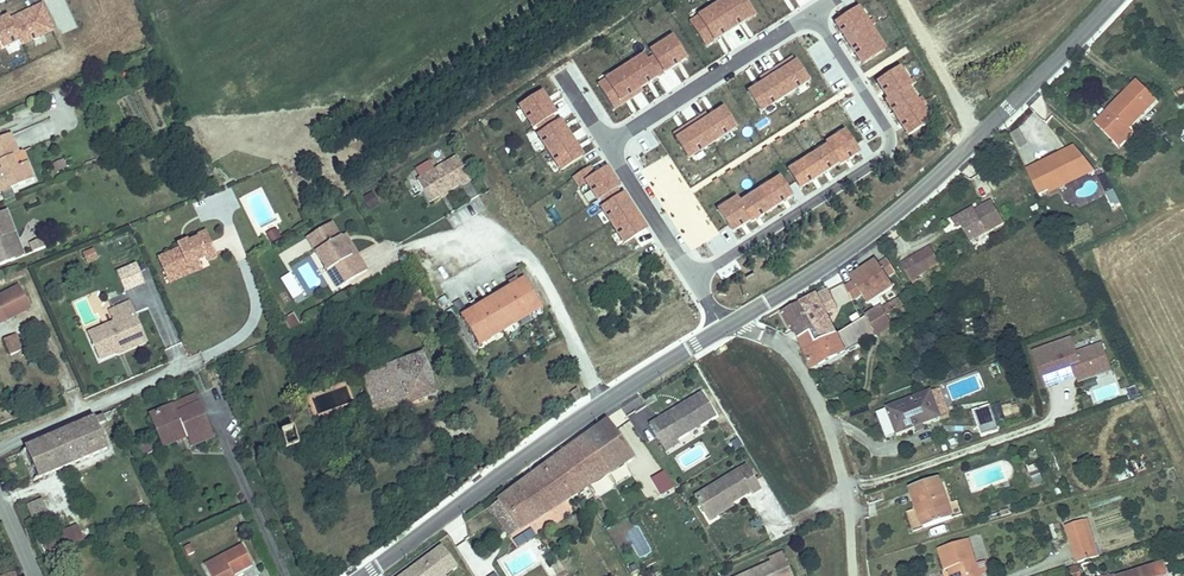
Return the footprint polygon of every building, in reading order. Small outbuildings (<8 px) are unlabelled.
[(41,33),(38,26),(46,22),(37,4),(0,22),(0,47),(16,39),(18,44),(41,33)] [(49,29),(46,22),(38,26),(41,33),(49,29)] [(1098,126),(1113,142),(1126,131),(1130,134),(1159,106),(1140,86),(1098,126)] [(28,127),(34,144),(57,136),(50,119),(28,127)] [(1014,133),(1018,148),(1026,146),(1022,131),(1014,133)] [(1126,131),(1113,142),(1117,146),(1130,134),(1126,131)] [(0,139),(0,192),(0,193),(10,189),(9,187),(28,180),(22,164),(11,167),(8,159),(15,156),(7,136),(0,139)] [(1062,158),(1078,151),(1076,148),(1061,155),(1062,158)] [(1040,196),(1094,170),(1078,151),(1062,158),(1061,155),(1028,172),(1040,196)] [(433,171),(420,178),(417,181),(430,203),(469,179),(455,157),(433,171)] [(417,172),(420,178),(433,171),(429,164),(417,172)] [(1051,195),(1096,173),(1094,170),(1049,192),(1051,195)] [(10,189),(0,193),(2,198),(8,195),(12,194),(10,189)] [(378,204),(370,193),(361,200),(369,211),(378,204)] [(962,228),(967,239),(984,229),(986,231),(1011,216),(1000,196),(980,207),(982,212),(978,214),(974,209),(953,222),(957,230),(962,228)] [(0,209),(0,260),(21,251),(3,208),(0,209)] [(370,269),(359,251),(354,254),(343,236),(334,222),(309,237),(330,270),(338,266),(348,282),(370,269)] [(280,237),(275,229),(266,234),(271,243),(280,237)] [(984,229),(967,239),(969,241),(986,231),(984,229)] [(166,257),(173,274),(205,261),(213,257),(215,260),(224,257),(214,231),(205,234),(206,237),(195,242),(197,246),(187,250),(186,248),(166,257)] [(359,251),(348,233),(343,236),(354,254),(359,251)] [(42,243),(39,236),(27,240),(30,247),(42,243)] [(184,243),(186,248),(187,250),(197,246),(195,242),(193,239),(184,243)] [(928,248),(901,265),(909,279),(936,261),(928,248)] [(98,259),(94,249),(84,253),(87,263),(98,259)] [(205,261),(173,274),(176,281),(207,268),(205,261)] [(886,279),(895,273),(887,261),(878,266),(876,262),(863,271),(880,296),(892,288),(886,279)] [(152,280),(144,262),(122,271),(130,289),(152,280)] [(348,282),(338,266),(330,270),(340,287),(348,282)] [(502,266),(450,297),(463,318),(475,311),(495,299),(515,287),(510,279),(502,266)] [(880,296),(863,271),(850,279),(853,283),(844,288),(851,302),(861,295),(867,304),(880,296)] [(292,272),(280,278),(292,300),(303,294),(292,272)] [(523,272),(510,279),(515,287),(523,302),(536,294),(523,272)] [(484,326),(472,333),(480,347),(544,308),(544,307),(536,294),(523,302),(515,287),(495,299),(475,311),(484,326)] [(826,293),(801,306),(808,321),(814,334),(809,336),(814,344),(834,333),(824,315),(834,310),(826,293)] [(895,299),(890,302),(896,311),(900,308),(895,299)] [(133,317),(140,314),(135,301),(114,310),(119,322),(95,332),(106,358),(144,342),(133,317)] [(890,302),(834,333),(814,344),(809,336),(797,343),(795,343),(797,346),(812,372),(891,326),(886,316),(896,311),(890,302)] [(856,304),(850,308),(854,315),(860,312),(856,304)] [(801,306),(783,314),(788,329),(791,328),(808,321),(801,306)] [(475,311),(463,318),(472,333),(484,326),(475,311)] [(285,330),(299,325),(295,313),(281,319),(285,330)] [(151,339),(140,314),(133,317),(144,342),(151,339)] [(788,329),(783,314),(779,317),(785,330),(788,329)] [(808,321),(791,328),(793,335),(797,343),(809,336),(814,334),(808,321)] [(22,350),(17,337),(6,341),(12,354),(22,350)] [(1091,362),(1106,357),(1102,345),(1077,354),(1071,339),(1034,353),(1040,372),(1056,366),(1062,382),(1072,379),(1070,375),(1076,373),(1077,377),(1094,371),(1091,362)] [(422,354),(364,375),(378,415),(436,394),(423,355),(422,354)] [(1109,365),(1106,357),(1091,362),(1094,371),(1109,365)] [(1062,382),(1056,366),(1040,372),(1046,388),(1062,382)] [(675,435),(715,412),(702,390),(649,421),(660,439),(672,431),(675,435)] [(574,396),(578,402),(584,398),(580,392),(574,396)] [(199,394),(177,404),(180,412),(202,402),(199,394)] [(885,440),(913,429),(920,426),(938,418),(929,395),(875,417),(885,440)] [(152,415),(162,437),(186,427),(190,435),(194,445),(217,435),(202,402),(180,412),(177,404),(152,415)] [(997,431),(988,406),(970,412),(979,438),(997,431)] [(106,417),(29,450),(42,480),(111,449),(102,427),(109,424),(106,417)] [(609,419),(584,437),(608,470),(634,453),(609,419)] [(920,426),(913,429),(916,434),(922,431),(920,426)] [(186,427),(162,437),(166,445),(190,435),(186,427)] [(293,430),(281,435),(286,448),(298,444),(293,430)] [(677,440),(675,435),(672,431),(660,439),(664,447),(677,440)] [(406,435),(397,442),(402,449),(411,442),(406,435)] [(584,437),(554,459),(580,490),(606,472),(608,470),(584,437)] [(638,484),(649,477),(661,495),(674,487),(654,456),(630,471),(638,484)] [(498,499),(499,500),(519,525),(521,526),(580,490),(554,459),(498,499)] [(1043,460),(1028,462),(1031,485),(1046,483),(1043,460)] [(748,467),(745,462),(737,467),(740,472),(748,467)] [(751,491),(760,486),(748,467),(740,472),(737,467),(693,493),(702,508),(710,503),(714,509),(731,499),(749,488),(751,491)] [(935,483),(907,493),(920,532),(949,522),(935,483)] [(714,509),(710,503),(702,508),(708,517),(733,502),(731,499),(714,509)] [(511,532),(519,525),(499,500),(490,506),(511,532)] [(44,501),(30,507),(36,524),(51,518),(44,501)] [(461,541),(470,538),(463,522),(455,526),(461,541)] [(1062,529),(1074,566),(1090,560),(1078,524),(1062,529)] [(78,525),(42,537),(48,555),(84,542),(78,525)] [(941,571),(948,569),(950,575),(972,575),(961,541),(932,550),(939,572),(941,571)] [(208,567),(212,575),(236,575),(255,564),(245,546),(208,567)] [(455,566),(440,547),(401,575),(442,575),(455,566)] [(790,571),(781,552),(769,558),(771,562),(741,575),(779,575),(790,571)] [(1162,564),(1126,575),(1166,575),(1162,564)] [(1070,575),(1081,575),(1077,565),(1067,570),(1070,575)]
